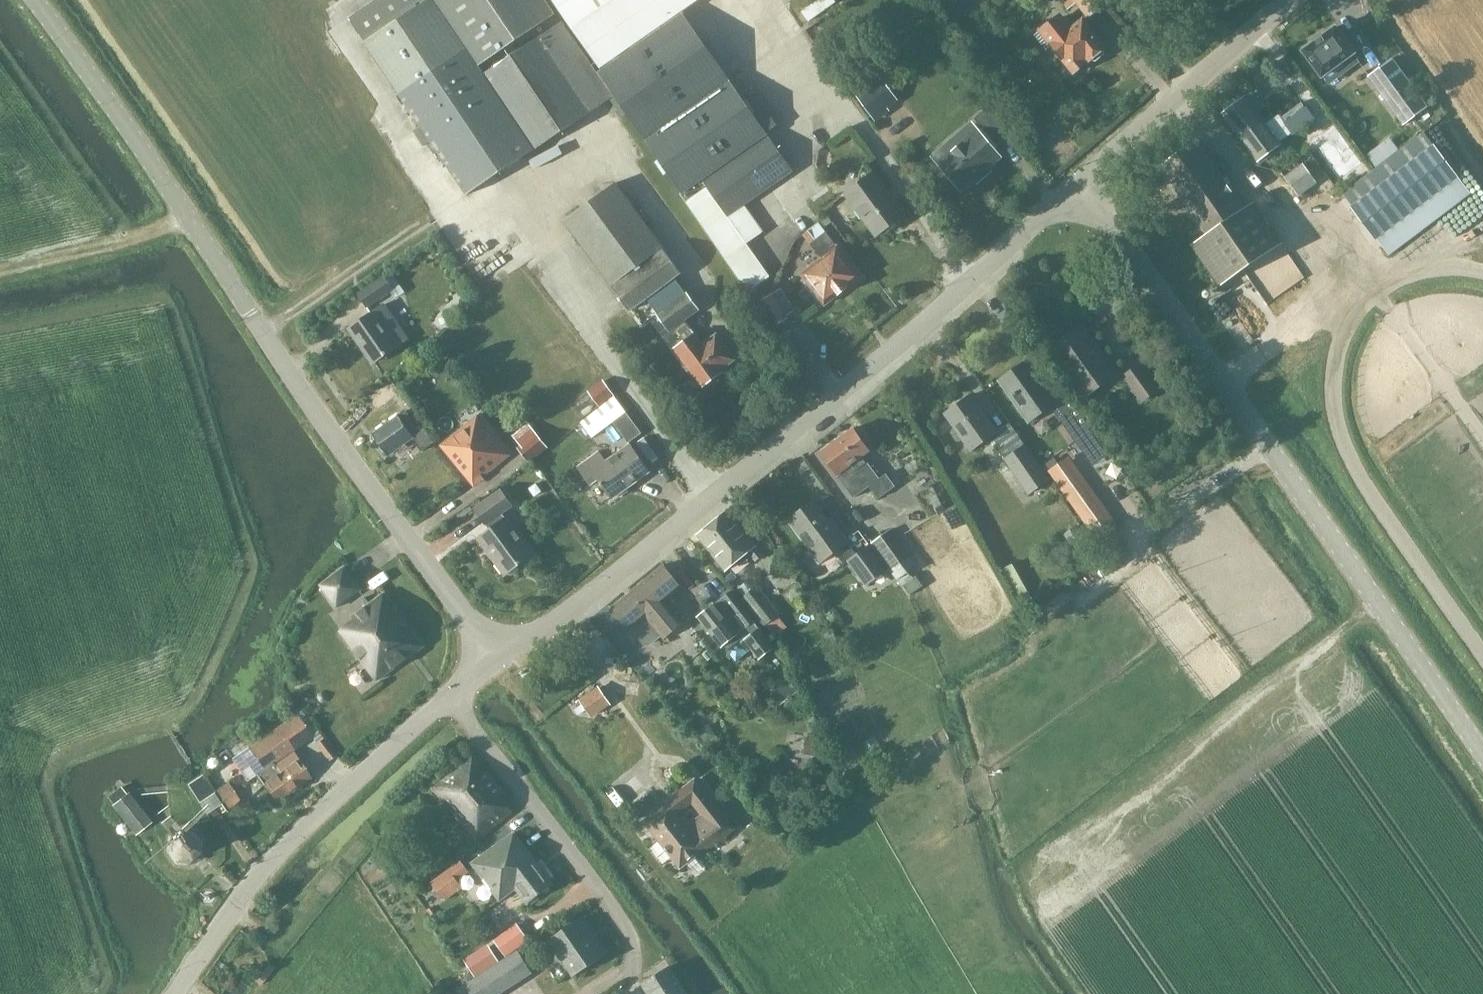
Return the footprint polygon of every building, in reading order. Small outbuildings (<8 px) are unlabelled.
[(351,21),(369,47),(365,50),(421,129),(414,134),(424,149),(431,144),(469,198),(612,97),(561,23),(482,76),(477,68),(553,16),(542,0),(380,0),(351,21)] [(600,67),(596,70),(678,191),(748,292),(770,276),(747,244),(763,232),(742,202),(791,170),(681,9),(695,0),(555,0),(600,67)] [(831,0),(810,0),(805,4),(813,14),(831,0)] [(925,17),(925,7),(912,7),(912,17),(925,17)] [(1072,32),(1065,23),(1061,18),(1035,38),(1047,53),(1053,49),(1075,77),(1092,63),(1096,65),(1106,58),(1105,53),(1106,52),(1084,23),(1072,32)] [(1304,50),(1303,51),(1304,53),(1321,75),(1320,75),(1322,77),(1323,76),(1343,61),(1349,70),(1358,62),(1352,55),(1354,53),(1353,52),(1336,29),(1335,27),(1333,29),(1323,36),(1322,34),(1313,40),(1315,43),(1304,50)] [(1368,76),(1403,125),(1428,107),(1392,58),(1368,76)] [(870,80),(862,69),(845,81),(853,93),(870,80)] [(897,100),(879,75),(855,93),(876,121),(889,111),(887,108),(897,100)] [(1281,123),(1270,131),(1245,95),(1220,114),(1257,163),(1291,137),(1281,123)] [(920,127),(927,122),(916,104),(908,108),(920,127)] [(950,155),(939,164),(961,190),(999,157),(993,150),(998,146),(1010,136),(986,109),(974,119),(982,128),(978,131),(966,142),(960,134),(944,147),(950,155)] [(1332,126),(1311,141),(1338,178),(1359,163),(1332,126)] [(1158,167),(1206,236),(1245,209),(1197,141),(1158,167)] [(1471,194),(1433,144),(1350,207),(1388,257),(1471,194)] [(1317,183),(1312,176),(1302,163),(1284,176),(1298,197),(1317,183)] [(878,235),(902,218),(872,177),(849,194),(878,235)] [(670,331),(671,331),(687,320),(699,311),(687,294),(675,278),(681,274),(665,251),(663,252),(616,187),(569,220),(616,285),(614,287),(630,310),(647,298),(670,331)] [(1254,203),(1245,209),(1206,236),(1191,247),(1220,287),(1282,244),(1254,203)] [(861,277),(826,232),(823,229),(832,222),(827,216),(808,230),(809,230),(803,235),(810,244),(811,243),(822,257),(802,273),(826,304),(861,277)] [(366,307),(374,300),(389,289),(382,279),(357,297),(363,304),(366,307)] [(794,311),(781,289),(757,303),(773,328),(789,318),(787,315),(794,311)] [(382,302),(377,305),(346,327),(372,363),(395,346),(393,344),(405,336),(382,302)] [(705,344),(687,320),(671,331),(674,337),(676,335),(683,344),(675,349),(701,386),(735,361),(717,335),(705,344)] [(1082,400),(1118,376),(1081,324),(1046,349),(1082,400)] [(1026,358),(996,379),(1028,423),(1051,407),(1071,435),(1087,458),(1102,448),(1087,424),(1071,401),(1067,396),(1057,403),(1026,358)] [(1122,376),(1141,403),(1160,390),(1140,363),(1122,376)] [(1009,423),(997,431),(971,394),(957,403),(943,414),(970,452),(990,439),(1003,459),(1028,495),(1050,481),(1009,423)] [(389,455),(412,438),(422,451),(434,441),(418,418),(413,421),(404,409),(372,432),(380,442),(379,446),(382,450),(386,450),(389,455)] [(628,443),(641,433),(625,413),(612,422),(628,443)] [(483,475),(511,452),(479,414),(442,445),(472,481),(482,473),(483,475)] [(528,463),(547,448),(531,428),(514,440),(519,445),(516,448),(528,463)] [(837,477),(865,457),(871,452),(853,428),(819,453),(837,477)] [(611,495),(648,468),(631,445),(606,463),(599,452),(579,467),(589,482),(597,476),(611,495)] [(1120,528),(1069,456),(1048,471),(1099,543),(1120,528)] [(880,478),(865,457),(837,477),(854,498),(870,487),(879,499),(895,488),(886,474),(880,478)] [(534,497),(540,493),(536,486),(529,491),(534,497)] [(502,515),(513,507),(499,489),(471,509),(486,526),(490,531),(478,539),(504,576),(532,556),(506,519),(505,520),(502,515)] [(854,555),(845,544),(833,528),(830,530),(810,502),(786,519),(819,565),(840,548),(848,560),(847,561),(866,585),(884,572),(865,547),(854,555)] [(763,555),(755,546),(726,512),(697,535),(726,571),(748,554),(755,561),(763,555)] [(1088,540),(1077,524),(1063,533),(1074,549),(1088,540)] [(918,565),(892,528),(870,543),(897,580),(901,586),(902,585),(909,595),(923,586),(912,570),(918,565)] [(1018,581),(1029,576),(1021,561),(1011,566),(1018,581)] [(666,603),(683,589),(662,564),(609,610),(629,633),(632,630),(645,646),(649,646),(661,636),(664,640),(683,623),(666,603)] [(381,584),(396,576),(391,567),(376,575),(381,584)] [(358,591),(343,570),(321,587),(336,607),(358,591)] [(780,614),(757,585),(741,598),(764,626),(767,624),(774,633),(783,625),(776,617),(780,614)] [(775,648),(754,622),(730,592),(697,618),(720,648),(722,646),(734,663),(751,650),(759,661),(775,648)] [(339,633),(369,672),(376,681),(423,646),(383,593),(351,617),(353,622),(339,633)] [(601,686),(584,699),(587,703),(580,709),(578,706),(570,712),(578,722),(585,716),(583,713),(591,707),(596,714),(613,701),(601,686)] [(296,713),(248,747),(231,759),(247,782),(256,776),(275,804),(311,778),(293,751),(313,737),(296,713)] [(325,740),(317,746),(330,762),(337,755),(325,740)] [(806,741),(803,754),(815,756),(818,743),(806,741)] [(508,795),(472,753),(431,788),(477,842),(513,811),(503,799),(508,795)] [(199,803),(211,795),(199,777),(187,785),(199,803)] [(696,781),(683,791),(682,789),(665,801),(667,804),(644,822),(680,868),(705,849),(707,851),(735,829),(696,781)] [(245,806),(228,782),(215,791),(228,809),(231,807),(235,813),(245,806)] [(151,823),(127,794),(124,796),(118,790),(107,799),(112,805),(111,806),(135,835),(151,823)] [(201,855),(202,840),(192,828),(181,828),(169,838),(168,852),(176,862),(191,863),(201,855)] [(554,885),(514,831),(470,864),(498,902),(515,890),(526,905),(554,885)] [(469,872),(460,860),(430,883),(444,902),(462,888),(457,881),(469,872)] [(603,956),(580,920),(549,940),(572,976),(603,956)] [(519,927),(496,944),(506,956),(528,939),(519,927)] [(532,974),(517,951),(457,990),(459,993),(500,993),(532,974)] [(670,967),(643,984),(649,993),(687,993),(670,967)]
